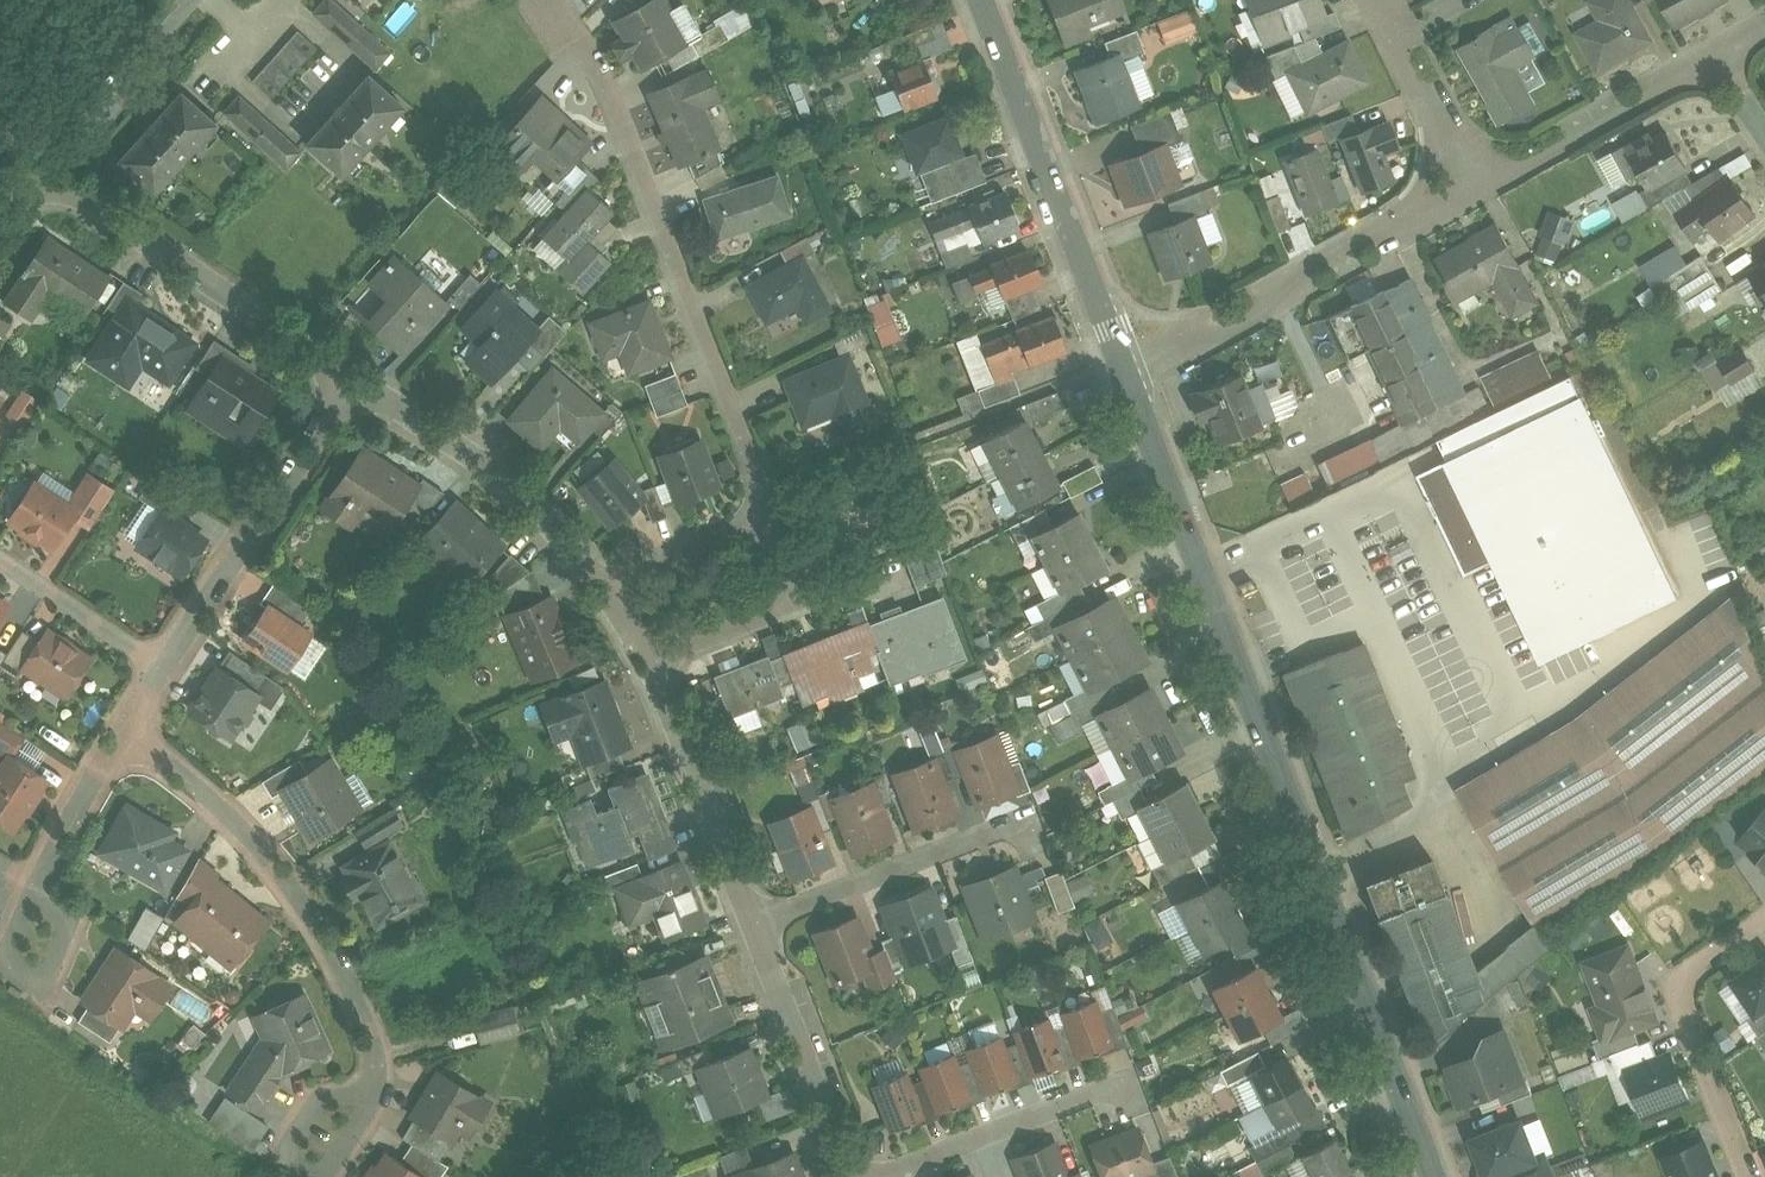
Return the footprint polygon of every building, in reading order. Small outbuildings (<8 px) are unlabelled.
[(334,0),(326,0),(315,13),(377,68),(392,52),(334,0)] [(613,15),(644,69),(692,42),(668,0),(639,0),(613,15)] [(1066,41),(1091,32),(1087,21),(1124,6),(1121,0),(1051,0),(1066,41)] [(1269,37),(1300,25),(1321,17),(1320,16),(1315,0),(1255,0),(1269,37)] [(1593,2),(1604,20),(1580,34),(1600,69),(1652,39),(1633,6),(1630,0),(1596,0),(1593,2)] [(1677,26),(1723,0),(1663,0),(1677,26)] [(1189,9),(1158,22),(1166,42),(1197,29),(1189,9)] [(1335,10),(1320,16),(1321,17),(1300,25),(1306,40),(1341,27),(1335,10)] [(1514,18),(1493,30),(1499,39),(1519,27),(1514,18)] [(1499,39),(1493,30),(1476,40),(1475,39),(1473,40),(1474,42),(1459,50),(1501,123),(1535,103),(1516,69),(1536,57),(1548,50),(1531,21),(1529,22),(1519,27),(1499,39)] [(722,22),(694,38),(703,53),(731,37),(722,22)] [(933,25),(882,44),(887,57),(938,38),(933,25)] [(299,30),(254,80),(273,98),(319,47),(299,30)] [(1138,30),(1108,41),(1114,57),(1122,54),(1124,61),(1147,52),(1138,30)] [(1304,65),(1289,72),(1307,108),(1335,95),(1336,97),(1368,81),(1349,43),(1304,65)] [(1295,46),(1266,58),(1276,78),(1289,71),(1289,72),(1304,65),(1295,46)] [(1114,57),(1077,71),(1097,123),(1141,106),(1124,61),(1122,54),(1114,57)] [(924,59),(891,72),(906,109),(939,96),(938,95),(941,89),(936,78),(930,75),(924,59)] [(711,70),(673,85),(675,89),(654,98),(682,164),(690,161),(719,149),(701,105),(722,96),(711,70)] [(369,74),(307,143),(343,175),(405,106),(369,74)] [(182,91),(120,160),(156,192),(217,123),(182,91)] [(302,152),(240,96),(226,112),(288,168),(302,152)] [(541,99),(513,130),(514,132),(498,150),(500,152),(504,148),(525,167),(521,171),(523,173),(537,157),(559,178),(561,179),(577,160),(591,145),(578,133),(576,135),(557,117),(558,115),(541,99)] [(1172,110),(1132,125),(1143,154),(1165,145),(1166,147),(1183,140),(1172,110)] [(1352,115),(1323,126),(1329,140),(1357,129),(1352,115)] [(947,118),(910,133),(915,147),(911,148),(919,168),(960,152),(954,135),(955,135),(956,132),(953,123),(950,122),(949,122),(947,118)] [(1387,124),(1344,141),(1364,192),(1391,181),(1381,154),(1397,148),(1387,124)] [(1656,140),(1652,132),(1628,146),(1628,145),(1615,152),(1629,178),(1642,171),(1650,187),(1651,188),(1686,168),(1688,167),(1669,133),(1656,140)] [(1143,154),(1114,165),(1129,203),(1180,184),(1166,147),(1165,145),(1143,154)] [(719,149),(690,161),(696,176),(721,163),(724,161),(719,149)] [(1317,151),(1287,163),(1296,187),(1298,186),(1308,213),(1336,202),(1317,151)] [(971,156),(935,170),(946,198),(982,184),(971,156)] [(559,178),(546,193),(556,202),(587,169),(577,160),(561,179),(559,178)] [(721,163),(696,176),(704,189),(728,176),(721,163)] [(1694,183),(1687,187),(1696,201),(1729,179),(1721,167),(1694,183)] [(1686,168),(1651,188),(1650,187),(1640,192),(1650,209),(1687,187),(1694,183),(1686,168)] [(587,169),(556,202),(567,212),(587,189),(588,190),(598,179),(587,169)] [(779,174),(704,198),(718,239),(793,215),(779,174)] [(1696,201),(1680,213),(1695,236),(1706,228),(1715,242),(1757,213),(1732,177),(1729,179),(1696,201)] [(567,212),(543,238),(568,261),(564,265),(575,275),(569,281),(581,292),(610,261),(598,250),(616,230),(606,220),(613,213),(588,190),(587,189),(567,212)] [(991,191),(977,196),(980,203),(994,197),(991,191)] [(1201,191),(1171,203),(1179,225),(1197,219),(1197,220),(1210,215),(1201,191)] [(980,203),(970,207),(971,207),(977,225),(984,242),(1021,228),(1007,192),(994,197),(980,203)] [(1292,227),(1279,194),(1266,199),(1279,232),(1292,227)] [(971,207),(931,223),(937,241),(977,225),(971,207)] [(1559,259),(1563,241),(1572,243),(1579,217),(1549,210),(1538,253),(1559,259)] [(1179,225),(1152,235),(1167,278),(1212,261),(1197,220),(1197,219),(1179,225)] [(1500,224),(1436,259),(1458,299),(1497,277),(1510,302),(1531,291),(1537,301),(1538,300),(1518,265),(1521,263),(1500,224)] [(808,236),(782,250),(789,265),(804,257),(805,259),(817,252),(808,236)] [(49,239),(30,268),(29,267),(24,274),(26,275),(8,303),(13,306),(14,304),(32,316),(49,291),(85,315),(110,278),(66,250),(65,252),(54,245),(55,243),(49,239)] [(969,243),(942,253),(948,268),(975,258),(969,243)] [(1029,250),(993,264),(994,267),(1000,283),(1006,298),(1035,287),(1042,284),(1029,250)] [(1701,255),(1651,285),(1661,301),(1677,291),(1711,270),(1701,255)] [(789,265),(750,284),(768,319),(799,303),(808,320),(830,309),(805,259),(804,257),(789,265)] [(379,283),(396,298),(373,325),(404,352),(428,325),(426,323),(443,303),(446,305),(448,303),(397,260),(393,265),(390,263),(388,266),(389,268),(373,286),(374,287),(379,283)] [(1740,281),(1749,296),(1762,288),(1764,293),(1764,266),(1740,281)] [(994,267),(955,282),(963,302),(980,295),(978,291),(1000,283),(994,267)] [(1711,270),(1677,291),(1688,309),(1722,289),(1711,270)] [(472,274),(451,297),(462,308),(483,284),(472,274)] [(1465,393),(1409,279),(1383,291),(1439,406),(1465,393)] [(126,281),(108,307),(121,315),(129,301),(135,305),(143,292),(126,281)] [(1035,287),(1006,298),(1015,319),(1043,308),(1035,287)] [(1383,291),(1383,290),(1329,317),(1348,357),(1368,347),(1404,422),(1439,406),(1383,291)] [(538,330),(496,293),(494,296),(495,297),(485,308),(484,307),(465,327),(466,328),(468,326),(492,348),(476,365),(493,380),(531,340),(539,331),(538,330)] [(882,346),(903,339),(889,296),(867,304),(882,346)] [(121,315),(93,359),(121,377),(134,356),(172,380),(196,343),(135,305),(129,301),(121,315)] [(650,302),(593,323),(602,346),(619,340),(631,370),(670,355),(650,302)] [(569,331),(551,315),(538,330),(539,331),(531,340),(547,355),(569,331)] [(1055,317),(1018,332),(1018,333),(1025,351),(1030,364),(1068,350),(1062,333),(1064,330),(1060,319),(1056,318),(1055,317)] [(861,329),(836,340),(842,355),(868,344),(861,329)] [(1018,333),(983,345),(991,364),(1006,358),(1025,351),(1018,333)] [(239,354),(216,339),(197,367),(210,375),(221,382),(234,362),(239,354)] [(1584,365),(1575,347),(1565,352),(1574,370),(1584,365)] [(1710,347),(1692,358),(1701,372),(1703,370),(1719,361),(1710,347)] [(1496,405),(1553,378),(1539,349),(1482,376),(1496,405)] [(1744,350),(1721,364),(1732,382),(1755,368),(1744,350)] [(1025,351),(1006,358),(1011,371),(1030,364),(1025,351)] [(849,358),(790,380),(805,421),(833,410),(843,436),(857,431),(858,432),(865,430),(864,428),(875,424),(849,358)] [(1721,364),(1719,361),(1703,370),(1716,391),(1732,382),(1721,364)] [(221,382),(210,375),(187,408),(218,429),(226,417),(254,436),(283,392),(253,373),(252,375),(234,362),(221,382)] [(555,369),(512,419),(543,446),(565,420),(582,435),(579,439),(580,441),(593,426),(605,412),(604,411),(555,369)] [(677,372),(646,384),(652,400),(683,388),(677,372)] [(1239,376),(1200,391),(1201,393),(1190,398),(1198,418),(1207,415),(1211,426),(1213,425),(1220,443),(1258,428),(1257,426),(1275,419),(1261,384),(1244,390),(1239,376)] [(1492,414),(1439,439),(1448,460),(1418,474),(1466,574),(1495,561),(1543,660),(1677,596),(1647,533),(1571,376),(1492,414)] [(1015,377),(981,391),(987,406),(1021,393),(1015,377)] [(1439,406),(1404,422),(1418,449),(1439,439),(1492,414),(1479,387),(1465,393),(1439,406)] [(683,388),(652,400),(661,424),(687,415),(684,405),(689,403),(683,388)] [(1058,392),(1025,404),(1034,421),(1065,405),(1058,392)] [(614,401),(604,411),(605,412),(593,426),(603,435),(625,411),(614,401)] [(1024,421),(986,440),(1003,474),(1041,454),(1024,421)] [(1404,422),(1372,439),(1385,465),(1418,449),(1404,422)] [(703,439),(660,456),(678,502),(721,485),(703,439)] [(1330,491),(1385,465),(1372,439),(1317,464),(1330,491)] [(383,464),(363,451),(326,507),(346,520),(357,504),(394,527),(409,504),(420,487),(419,486),(394,471),(393,473),(382,466),(383,464)] [(1041,454),(1003,474),(1009,488),(1010,489),(1016,485),(1024,501),(1018,504),(1018,506),(1057,486),(1041,454)] [(616,459),(581,487),(612,526),(645,499),(647,497),(642,490),(616,459)] [(1095,465),(1063,480),(1071,497),(1103,481),(1095,465)] [(1304,472),(1280,483),(1291,507),(1315,495),(1304,472)] [(116,491),(89,474),(69,504),(79,511),(75,516),(92,527),(116,491)] [(190,499),(154,476),(141,496),(163,511),(163,510),(177,519),(190,499)] [(446,492),(424,478),(419,486),(420,487),(409,504),(425,515),(446,492)] [(69,504),(36,482),(12,519),(25,528),(26,533),(38,541),(43,540),(54,547),(75,516),(79,511),(69,504)] [(657,485),(642,490),(647,497),(645,499),(654,521),(669,515),(657,485)] [(1009,488),(993,497),(995,502),(993,503),(997,512),(1000,510),(1002,514),(1018,506),(1018,504),(1024,501),(1016,485),(1010,489),(1009,488)] [(456,502),(424,537),(436,549),(431,554),(467,587),(504,547),(456,502)] [(1045,509),(1008,528),(1017,544),(1033,536),(1053,526),(1045,509)] [(163,511),(146,536),(149,552),(183,574),(207,539),(177,519),(163,510),(163,511)] [(1053,526),(1033,536),(1047,564),(1094,540),(1080,512),(1053,526)] [(936,540),(904,553),(917,586),(949,573),(936,540)] [(1094,540),(1047,564),(1061,591),(1062,592),(1080,582),(1108,568),(1094,540)] [(511,554),(484,583),(497,595),(506,589),(530,572),(511,554)] [(1047,564),(1032,571),(1046,599),(1061,591),(1047,564)] [(530,572),(506,589),(518,617),(545,604),(530,572)] [(1046,599),(1038,604),(1045,618),(1072,605),(1087,597),(1080,582),(1062,592),(1061,591),(1046,599)] [(312,608),(275,584),(262,602),(270,608),(271,607),(300,626),(312,608)] [(1577,720),(1458,790),(1536,923),(1537,923),(1664,849),(1764,770),(1764,670),(1736,596),(1611,687),(1577,720)] [(1078,617),(1062,625),(1064,628),(1069,638),(1066,640),(1068,644),(1071,643),(1078,656),(1128,631),(1112,599),(1078,617)] [(943,600),(903,616),(904,619),(890,624),(889,621),(872,627),(880,648),(893,682),(922,670),(923,673),(965,657),(943,600)] [(518,617),(513,619),(538,675),(579,656),(554,601),(545,604),(518,617)] [(1045,618),(1029,627),(1037,641),(1064,628),(1062,625),(1078,617),(1072,605),(1045,618)] [(300,626),(271,607),(270,608),(260,623),(258,621),(246,639),(290,668),(312,634),(300,626)] [(870,622),(858,627),(868,653),(880,648),(872,627),(870,622)] [(826,642),(812,647),(810,644),(785,654),(796,682),(804,704),(839,691),(841,696),(863,687),(857,673),(873,667),(868,653),(858,627),(825,639),(826,642)] [(0,663),(0,666),(17,677),(25,666),(23,665),(40,640),(22,629),(7,653),(0,663)] [(89,659),(47,630),(40,640),(23,665),(25,666),(66,694),(72,685),(76,685),(81,678),(79,674),(89,659)] [(1128,631),(1078,656),(1085,672),(1082,674),(1085,679),(1087,678),(1092,687),(1092,688),(1109,679),(1144,661),(1128,631)] [(1363,642),(1284,672),(1347,838),(1411,805),(1401,781),(1414,775),(1363,642)] [(269,676),(233,652),(222,669),(257,693),(269,676)] [(785,654),(770,660),(780,688),(796,682),(785,654)] [(768,655),(716,675),(732,715),(783,695),(780,688),(770,660),(768,655)] [(219,668),(191,709),(210,722),(212,730),(218,734),(226,733),(232,736),(240,724),(249,722),(253,716),(251,708),(260,695),(257,693),(222,669),(219,668)] [(1092,687),(1067,700),(1073,713),(1114,692),(1116,691),(1109,679),(1092,688),(1092,687)] [(604,682),(543,705),(554,732),(576,724),(590,760),(618,750),(619,751),(630,747),(618,718),(615,719),(608,700),(610,699),(604,682)] [(1149,691),(1121,705),(1102,714),(1103,715),(1108,726),(1105,727),(1108,731),(1110,730),(1118,744),(1164,721),(1149,691)] [(1114,692),(1073,713),(1074,713),(1068,716),(1074,730),(1103,715),(1102,714),(1121,705),(1114,692)] [(0,719),(0,749),(10,756),(11,755),(12,755),(25,735),(0,719)] [(788,726),(798,750),(815,743),(805,719),(788,726)] [(1164,721),(1118,744),(1132,773),(1133,774),(1151,765),(1179,750),(1164,721)] [(1007,766),(997,738),(962,751),(961,752),(969,773),(981,803),(1016,789),(1019,796),(1032,791),(1021,761),(1007,766)] [(962,751),(958,741),(944,746),(945,751),(956,778),(969,773),(961,752),(962,751)] [(590,760),(585,762),(592,779),(625,766),(619,751),(618,750),(590,760)] [(945,751),(930,757),(933,765),(935,764),(944,787),(957,782),(956,778),(945,751)] [(11,755),(10,756),(0,771),(0,820),(8,826),(13,825),(15,826),(25,812),(28,811),(34,802),(33,799),(47,778),(12,755),(11,755)] [(304,776),(284,788),(284,789),(313,837),(333,825),(338,824),(345,820),(347,816),(355,811),(338,783),(343,780),(330,759),(304,776)] [(295,762),(264,781),(273,796),(284,789),(284,788),(304,776),(295,762)] [(933,765),(899,778),(919,828),(954,814),(944,787),(935,764),(933,765)] [(1151,765),(1133,774),(1132,773),(1109,785),(1116,799),(1157,778),(1151,765)] [(895,805),(883,774),(868,779),(871,788),(873,787),(882,810),(895,805)] [(645,775),(608,790),(615,806),(598,813),(593,800),(567,810),(580,842),(593,837),(602,862),(644,846),(642,842),(667,832),(645,775)] [(1186,783),(1140,807),(1154,834),(1200,811),(1186,783)] [(871,788),(838,801),(857,851),(892,837),(882,810),(873,787),(871,788)] [(820,797),(806,802),(809,810),(810,810),(819,833),(833,828),(820,797)] [(155,821),(128,806),(110,839),(124,847),(130,866),(166,887),(187,850),(151,829),(155,821)] [(393,809),(358,830),(368,847),(382,838),(381,836),(402,823),(393,809)] [(809,810),(775,824),(795,875),(831,861),(819,833),(810,810),(809,810)] [(1200,811),(1154,834),(1167,861),(1168,862),(1190,851),(1214,838),(1200,811)] [(1743,840),(1755,850),(1753,852),(1764,862),(1764,814),(1743,840)] [(667,832),(642,842),(644,846),(649,859),(676,848),(669,831),(667,832)] [(1154,834),(1140,841),(1153,868),(1167,861),(1154,834)] [(390,840),(345,865),(350,874),(343,877),(355,898),(361,894),(378,925),(404,911),(398,900),(417,889),(390,840)] [(1239,848),(1201,868),(1211,885),(1221,880),(1222,881),(1249,867),(1239,848)] [(1190,851),(1168,862),(1167,861),(1153,868),(1161,884),(1197,866),(1190,851)] [(1431,856),(1363,880),(1378,918),(1445,891),(1431,856)] [(219,873),(200,858),(179,895),(190,904),(192,906),(215,878),(219,873)] [(643,877),(617,886),(618,890),(631,923),(656,913),(665,938),(704,923),(681,862),(643,877)] [(638,863),(601,877),(608,894),(618,890),(617,886),(643,877),(638,863)] [(1015,870),(972,888),(989,931),(1033,914),(1015,870)] [(1063,872),(1050,878),(1062,907),(1075,902),(1063,872)] [(255,911),(215,878),(192,906),(190,904),(183,913),(219,942),(214,948),(233,965),(237,960),(242,960),(250,950),(249,946),(267,924),(253,913),(255,911)] [(1211,885),(1179,902),(1192,927),(1234,905),(1222,881),(1221,880),(1211,885)] [(930,889),(887,906),(898,936),(909,964),(951,948),(952,947),(942,922),(930,889)] [(1445,891),(1378,918),(1427,1046),(1552,950),(1537,923),(1536,923),(1477,970),(1445,891)] [(1234,905),(1192,927),(1205,952),(1229,940),(1247,930),(1247,929),(1234,905)] [(147,906),(129,938),(147,949),(166,916),(147,906)] [(1083,923),(1095,949),(1114,941),(1102,915),(1083,923)] [(857,916),(817,932),(837,982),(876,967),(877,967),(872,954),(857,916)] [(975,960),(957,916),(942,922),(952,947),(951,948),(958,967),(975,960)] [(1266,919),(1247,929),(1247,930),(1229,940),(1237,956),(1275,936),(1266,919)] [(898,936),(884,941),(886,948),(895,969),(909,964),(898,936)] [(1275,936),(1237,956),(1245,972),(1257,966),(1258,969),(1285,954),(1275,936)] [(1630,946),(1588,963),(1604,1005),(1595,1009),(1605,1035),(1607,1039),(1636,1028),(1658,1019),(1630,946)] [(886,948),(872,954),(877,967),(876,967),(883,985),(898,979),(895,969),(886,948)] [(119,949),(85,1001),(90,1004),(122,1025),(140,997),(157,1008),(172,986),(155,975),(156,973),(119,949)] [(704,956),(676,967),(675,965),(669,967),(670,969),(641,980),(651,1004),(658,1002),(668,1029),(661,1032),(667,1046),(730,1022),(704,956)] [(1736,980),(1757,1012),(1758,1013),(1764,1008),(1764,960),(1736,980)] [(1245,972),(1214,988),(1227,1014),(1269,992),(1258,969),(1257,966),(1245,972)] [(1269,992),(1227,1014),(1240,1039),(1264,1027),(1283,1017),(1282,1016),(1269,992)] [(303,994),(264,1012),(274,1033),(266,1035),(229,1091),(260,1111),(289,1066),(328,1049),(313,1015),(314,1010),(310,1000),(306,999),(303,994)] [(1095,999),(1063,1012),(1068,1024),(1080,1057),(1081,1058),(1099,1051),(1099,1050),(1113,1045),(1100,1011),(1095,999)] [(122,1025),(90,1004),(80,1020),(112,1041),(122,1025)] [(1127,1039),(1115,1006),(1100,1011),(1113,1045),(1127,1039)] [(1301,1006),(1282,1016),(1283,1017),(1264,1027),(1272,1044),(1310,1025),(1301,1006)] [(1758,1013),(1757,1012),(1750,1017),(1761,1034),(1764,1031),(1764,1008),(1758,1013)] [(1048,1017),(1016,1030),(1020,1042),(1033,1075),(1034,1076),(1052,1069),(1052,1068),(1066,1063),(1053,1029),(1048,1017)] [(1068,1024),(1053,1029),(1066,1063),(1080,1057),(1068,1024)] [(1636,1028),(1607,1039),(1605,1035),(1595,1039),(1602,1059),(1613,1055),(1642,1044),(1636,1028)] [(1487,1037),(1480,1055),(1448,1067),(1463,1105),(1499,1091),(1525,1081),(1505,1030),(1487,1037)] [(1001,1035),(969,1048),(973,1060),(986,1093),(986,1094),(1005,1087),(1004,1086),(1018,1081),(1005,1047),(1001,1035)] [(1642,1044),(1613,1055),(1621,1075),(1630,1072),(1630,1070),(1661,1058),(1654,1039),(1642,1044)] [(1020,1042),(1005,1047),(1018,1080),(1033,1075),(1020,1042)] [(710,1047),(680,1058),(687,1074),(700,1068),(699,1067),(715,1061),(710,1047)] [(715,1061),(699,1067),(700,1068),(709,1091),(714,1089),(723,1112),(766,1095),(765,1093),(764,1093),(756,1073),(757,1072),(747,1048),(715,1061)] [(1259,1050),(1221,1070),(1229,1085),(1267,1065),(1259,1050)] [(954,1053),(921,1066),(926,1078),(939,1111),(939,1112),(958,1105),(957,1104),(971,1099),(958,1065),(954,1053)] [(659,1058),(666,1079),(676,1075),(669,1054),(659,1058)] [(1661,1058),(1630,1070),(1630,1072),(1638,1091),(1635,1097),(1638,1106),(1644,1109),(1647,1115),(1689,1098),(1672,1054),(1661,1058)] [(1290,1059),(1253,1078),(1265,1102),(1302,1083),(1290,1059)] [(973,1060),(958,1065),(971,1098),(986,1093),(973,1060)] [(491,1102),(440,1071),(413,1116),(415,1117),(452,1139),(463,1121),(475,1128),(491,1102)] [(907,1071),(874,1084),(892,1130),(911,1123),(911,1122),(924,1117),(911,1083),(907,1071)] [(926,1078),(911,1083),(924,1117),(939,1111),(926,1078)] [(1525,1081),(1499,1091),(1504,1104),(1535,1092),(1529,1079),(1525,1081)] [(1302,1083),(1265,1102),(1266,1103),(1244,1114),(1255,1137),(1315,1107),(1302,1083)] [(762,1121),(796,1107),(788,1088),(755,1102),(762,1121)] [(258,1152),(276,1123),(229,1094),(211,1123),(258,1152)] [(452,1139),(415,1117),(403,1137),(413,1143),(440,1159),(452,1139)] [(1511,1120),(1500,1124),(1496,1132),(1476,1140),(1490,1176),(1507,1170),(1537,1158),(1536,1157),(1522,1122),(1518,1123),(1511,1120)] [(1300,1121),(1270,1136),(1277,1150),(1291,1143),(1307,1135),(1300,1121)] [(1093,1147),(1104,1176),(1110,1176),(1119,1174),(1121,1176),(1128,1176),(1146,1170),(1154,1167),(1153,1162),(1140,1129),(1093,1147)] [(1303,1154),(1315,1176),(1331,1176),(1350,1167),(1335,1137),(1303,1154)] [(1666,1157),(1673,1176),(1719,1176),(1706,1142),(1666,1157)] [(413,1143),(401,1160),(425,1176),(441,1176),(450,1165),(440,1159),(413,1143)] [(1277,1150),(1257,1161),(1264,1174),(1298,1157),(1291,1143),(1277,1150)] [(747,1145),(722,1155),(730,1176),(756,1166),(747,1145)] [(1019,1160),(1025,1176),(1066,1176),(1054,1147),(1019,1160)] [(389,1152),(372,1176),(425,1176),(401,1160),(389,1152)] [(730,1176),(731,1176),(802,1176),(793,1152),(756,1166),(730,1176)] [(1507,1170),(1510,1176),(1554,1176),(1555,1176),(1546,1153),(1536,1157),(1537,1158),(1507,1170)] [(1153,1162),(1154,1167),(1146,1170),(1149,1176),(1179,1176),(1171,1155),(1153,1162)] [(1350,1167),(1331,1176),(1355,1176),(1350,1167)]
